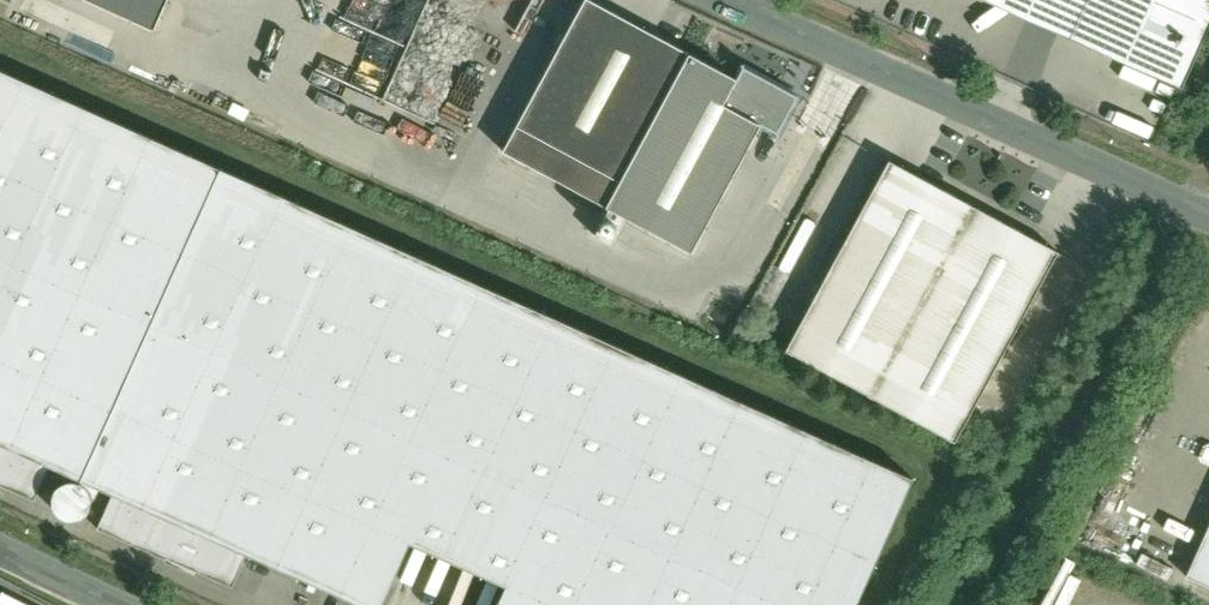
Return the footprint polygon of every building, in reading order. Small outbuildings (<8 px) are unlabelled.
[(156,23),(166,0),(104,0),(156,23)] [(563,0),(425,0),(398,71),(402,73),(388,107),(434,124),(441,107),(465,116),(473,96),(489,103),(492,97),(510,104),(531,50),(542,55),(563,0)] [(605,0),(584,0),(505,147),(696,250),(765,122),(781,130),(800,95),(744,65),(738,71),(605,0)] [(981,3),(1179,92),(1208,25),(1208,0),(983,0),(981,3)] [(914,477),(0,67),(0,443),(49,465),(73,476),(79,478),(85,481),(115,495),(246,554),(361,604),(390,604),(418,543),(511,585),(502,604),(856,604),(914,477)] [(1058,251),(895,162),(795,346),(958,434),(1058,251)] [(0,443),(0,481),(34,496),(49,465),(0,443)] [(56,501),(58,506),(63,510),(68,513),(75,513),(81,512),(86,508),(90,503),(92,497),(92,491),(89,485),(85,481),(79,478),(73,476),(68,477),(62,480),(58,484),(56,489),(55,495),(56,501)] [(246,554),(115,495),(101,527),(232,586),(246,554)] [(1184,573),(1208,584),(1208,516),(1184,573)]
